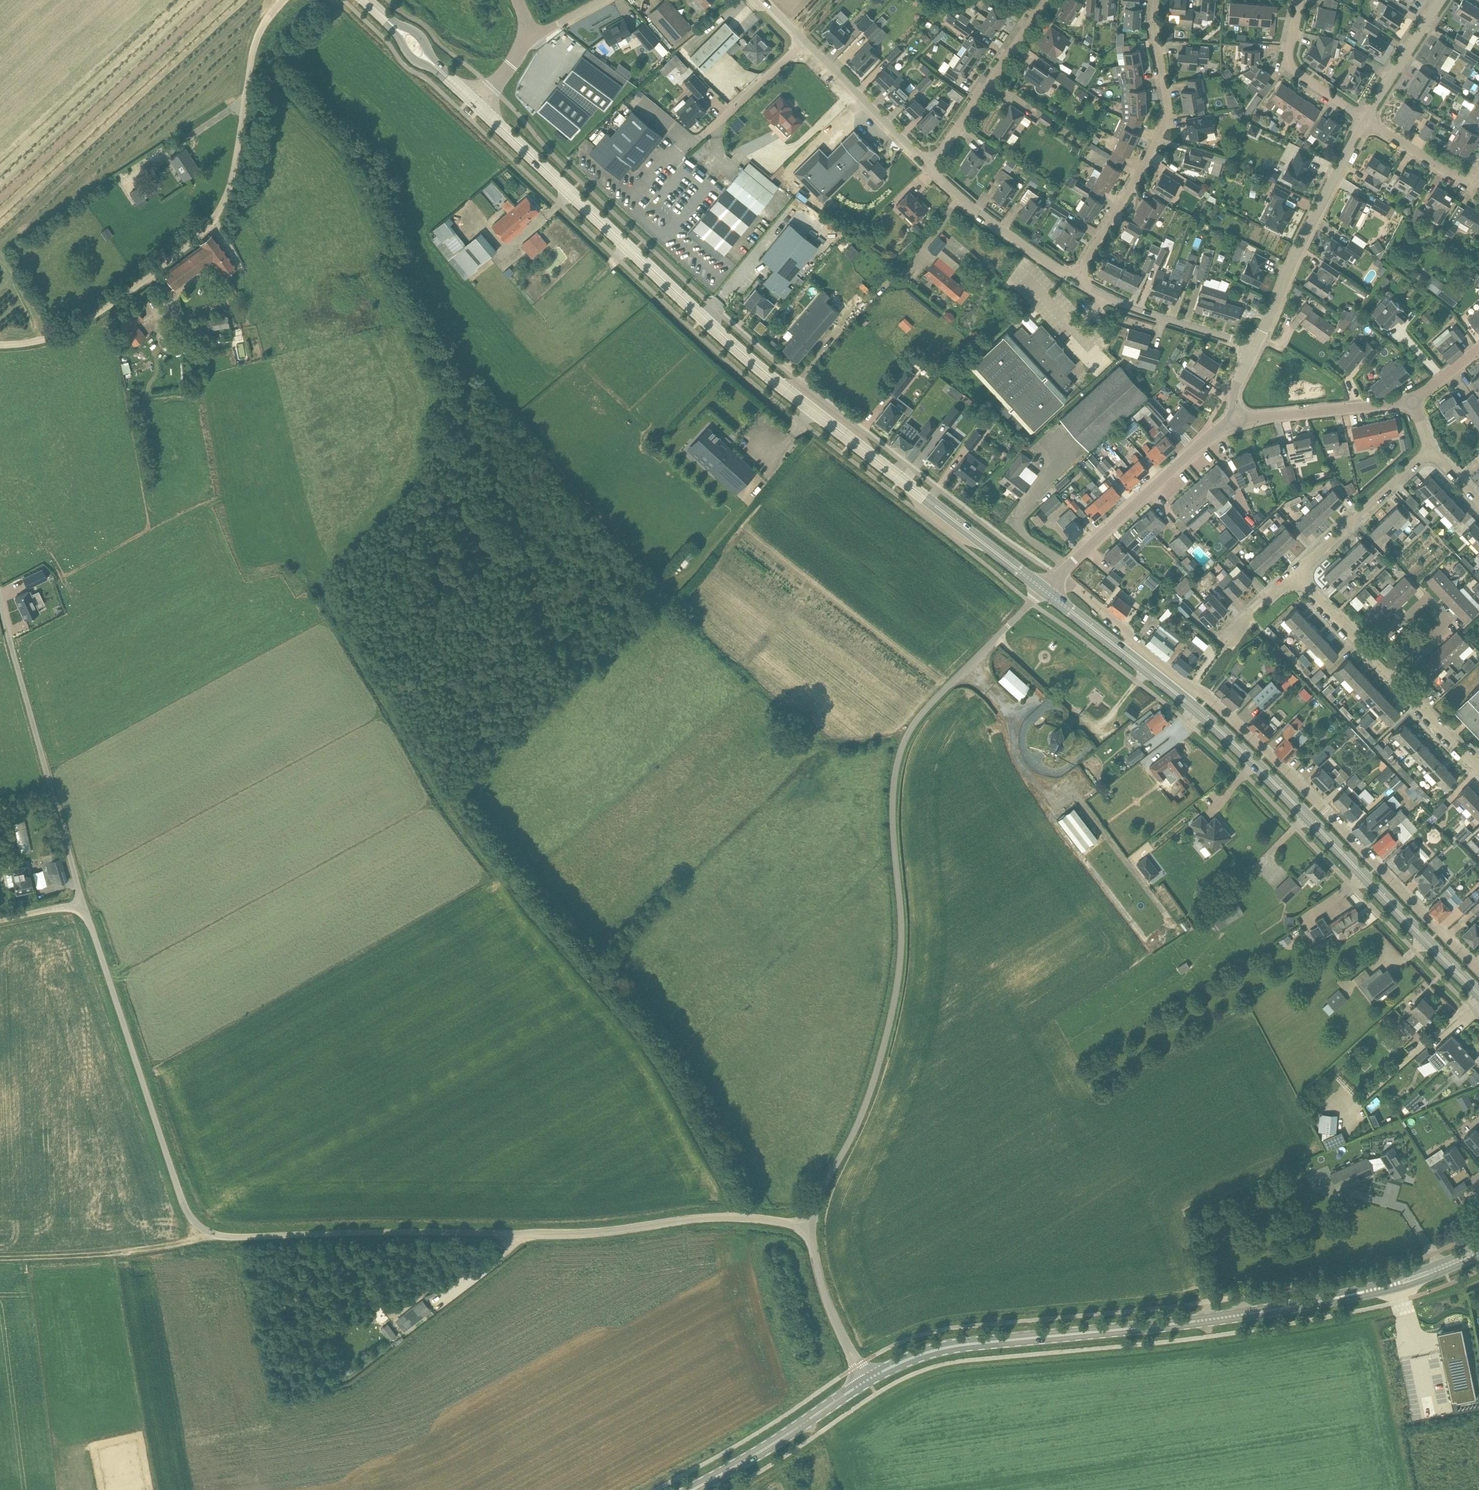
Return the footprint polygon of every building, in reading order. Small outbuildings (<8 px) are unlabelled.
[(650,14),(674,41),(691,26),(667,0),(666,0),(650,14)] [(1070,22),(1083,4),(1078,0),(1067,0),(1057,14),(1070,22)] [(1087,10),(1095,10),(1096,0),(1087,0),(1087,10)] [(1096,6),(1095,18),(1102,19),(1102,18),(1107,19),(1107,12),(1114,13),(1115,0),(1102,0),(1102,6),(1096,6)] [(1130,25),(1140,26),(1141,8),(1138,7),(1138,4),(1139,4),(1139,0),(1123,0),(1123,3),(1126,3),(1126,7),(1125,6),(1124,24),(1130,25)] [(1185,9),(1186,0),(1170,0),(1169,12),(1180,13),(1179,23),(1192,24),(1193,9),(1185,9)] [(1201,22),(1202,16),(1213,17),(1215,0),(1202,0),(1201,10),(1195,10),(1194,20),(1194,22),(1201,22)] [(1326,27),(1332,28),(1338,1),(1336,0),(1324,0),(1322,7),(1319,6),(1316,16),(1315,16),(1312,25),(1325,28),(1326,27)] [(1378,19),(1394,30),(1404,15),(1388,4),(1387,5),(1380,0),(1376,7),(1383,11),(1378,19)] [(1455,13),(1462,17),(1461,19),(1461,20),(1462,22),(1463,23),(1465,23),(1467,20),(1473,24),(1475,20),(1478,22),(1478,13),(1478,7),(1467,0),(1463,0),(1455,13)] [(986,18),(1000,28),(1003,25),(1001,24),(1007,15),(986,1),(983,6),(990,11),(986,18)] [(1229,21),(1244,22),(1246,3),(1230,1),(1229,21)] [(1244,22),(1260,24),(1262,4),(1246,3),(1244,22)] [(1262,4),(1260,24),(1271,25),(1270,34),(1274,34),(1276,13),(1277,13),(1278,5),(1262,4)] [(856,24),(863,30),(874,19),(868,13),(856,24)] [(958,13),(955,16),(957,18),(967,25),(970,19),(961,13),(960,15),(958,13)] [(1365,18),(1359,15),(1351,28),(1357,31),(1365,18)] [(1000,28),(986,18),(982,22),(975,17),(972,22),(992,36),(997,30),(999,31),(1000,28)] [(953,25),(968,35),(972,29),(967,25),(957,18),(953,25)] [(604,31),(610,44),(632,33),(624,19),(613,24),(614,26),(604,31)] [(833,42),(839,47),(851,35),(848,32),(850,30),(843,23),(841,25),(835,19),(823,31),(828,37),(827,38),(832,43),(833,42)] [(1367,37),(1362,44),(1380,56),(1388,43),(1376,35),(1380,28),(1368,20),(1363,29),(1364,30),(1362,34),(1367,37)] [(690,57),(705,71),(740,35),(726,21),(690,57)] [(865,32),(871,39),(882,28),(875,21),(865,32)] [(634,31),(649,49),(660,40),(644,22),(634,31)] [(1051,27),(1039,44),(1057,56),(1057,55),(1063,60),(1066,55),(1065,51),(1069,46),(1065,43),(1069,39),(1051,27)] [(1454,39),(1465,47),(1475,31),(1468,27),(1463,35),(1458,32),(1454,39)] [(743,37),(738,41),(744,47),(742,49),(756,64),(771,49),(757,34),(748,42),(743,37)] [(967,47),(981,56),(988,46),(971,34),(968,38),(966,37),(962,43),(967,47)] [(1304,57),(1321,69),(1330,56),(1332,46),(1337,47),(1339,39),(1319,35),(1317,43),(1319,43),(1318,47),(1314,44),(1304,57)] [(1439,39),(1427,58),(1442,67),(1449,56),(1456,60),(1460,52),(1447,44),(1439,39)] [(861,68),(865,71),(879,57),(872,50),(875,47),(869,41),(852,59),(856,62),(854,64),(860,69),(861,68)] [(1251,62),(1250,69),(1257,66),(1257,62),(1258,62),(1259,50),(1252,49),(1253,42),(1239,41),(1238,50),(1243,50),(1242,61),(1251,62)] [(1125,63),(1142,61),(1140,49),(1137,49),(1136,42),(1123,45),(1124,52),(1123,52),(1125,63)] [(887,57),(892,62),(904,51),(898,45),(887,57)] [(664,46),(658,51),(663,56),(668,51),(664,46)] [(1177,69),(1185,69),(1185,68),(1196,69),(1197,62),(1208,63),(1209,48),(1190,46),(1189,53),(1179,52),(1177,69)] [(960,57),(974,66),(981,56),(967,47),(960,57)] [(582,55),(564,80),(598,105),(605,110),(623,85),(628,78),(616,70),(588,49),(583,56),(582,55)] [(1466,66),(1472,70),(1478,59),(1478,56),(1468,49),(1463,55),(1470,59),(1466,66)] [(1349,58),(1362,66),(1367,57),(1354,50),(1349,58)] [(974,66),(960,57),(956,54),(948,64),(950,65),(945,73),(955,80),(960,72),(967,77),(974,66)] [(681,61),(676,66),(683,73),(688,68),(681,61)] [(1120,83),(1142,81),(1141,73),(1144,72),(1142,61),(1125,63),(1117,65),(1119,74),(1120,83)] [(890,62),(874,80),(884,90),(888,86),(900,74),(901,73),(890,62)] [(1024,73),(1038,83),(1037,85),(1037,86),(1037,88),(1038,90),(1040,91),(1042,91),(1043,91),(1045,90),(1046,89),(1047,88),(1055,77),(1072,88),(1076,82),(1054,66),(1049,72),(1048,74),(1034,64),(1033,65),(1033,66),(1032,68),(1029,66),(1024,73)] [(924,65),(920,69),(926,75),(930,70),(924,65)] [(1250,69),(1256,73),(1251,81),(1260,87),(1257,90),(1264,96),(1267,92),(1273,84),(1267,80),(1271,74),(1261,67),(1260,68),(1257,66),(1250,69)] [(1222,73),(1227,79),(1233,73),(1228,68),(1222,73)] [(1357,91),(1359,92),(1369,75),(1357,68),(1347,85),(1353,89),(1352,90),(1356,92),(1357,91)] [(1081,70),(1076,78),(1086,85),(1091,76),(1081,70)] [(1420,70),(1408,89),(1423,98),(1421,100),(1427,103),(1429,103),(1433,97),(1432,94),(1427,91),(1434,79),(1420,70)] [(684,82),(699,98),(709,89),(694,73),(684,82)] [(892,91),(888,94),(899,104),(910,93),(903,86),(908,82),(900,74),(888,86),(892,91)] [(917,86),(923,91),(934,80),(928,74),(917,86)] [(1443,76),(1439,82),(1450,90),(1447,95),(1454,99),(1462,87),(1443,76)] [(1181,91),(1185,111),(1202,108),(1199,93),(1204,92),(1201,77),(1188,80),(1190,90),(1181,91)] [(558,86),(538,110),(572,138),(598,105),(564,80),(559,87),(558,86)] [(1129,89),(1130,101),(1146,101),(1146,89),(1143,89),(1142,81),(1129,83),(1130,89),(1129,89)] [(1275,103),(1279,106),(1291,89),(1281,83),(1270,99),(1266,105),(1271,108),(1275,103)] [(952,88),(948,93),(959,102),(963,96),(952,88)] [(1090,95),(1087,93),(1087,92),(1081,88),(1076,94),(1082,99),(1084,96),(1088,99),(1090,95)] [(1281,115),(1285,119),(1301,96),(1291,89),(1279,106),(1285,110),(1281,115)] [(903,109),(914,119),(925,107),(918,101),(921,98),(917,94),(903,109)] [(764,112),(774,122),(779,117),(793,131),(803,121),(790,109),(792,107),(781,96),(764,112)] [(917,124),(926,132),(943,116),(940,113),(941,112),(942,112),(943,110),(945,110),(949,104),(941,99),(936,96),(927,106),(931,110),(917,124)] [(1294,116),(1299,120),(1311,103),(1301,96),(1285,119),(1290,122),(1294,116)] [(683,98),(673,107),(680,114),(679,114),(690,126),(707,111),(696,99),(690,105),(686,101),(683,98)] [(1130,116),(1128,121),(1140,126),(1143,119),(1143,113),(1146,113),(1146,101),(1130,101),(1130,116)] [(1252,102),(1246,111),(1251,114),(1257,106),(1252,102)] [(1394,118),(1408,127),(1416,116),(1419,118),(1423,113),(1404,102),(1394,118)] [(1311,103),(1299,120),(1304,123),(1300,129),(1305,132),(1309,126),(1309,127),(1321,110),(1311,103)] [(1458,114),(1470,121),(1474,115),(1478,119),(1478,106),(1476,104),(1472,110),(1467,107),(1461,108),(1458,114)] [(993,131),(1006,140),(1024,114),(1011,105),(993,131)] [(1234,109),(1232,113),(1235,117),(1240,116),(1242,112),(1239,108),(1234,109)] [(590,153),(621,178),(633,164),(637,168),(664,136),(633,110),(612,136),(607,132),(590,153)] [(1038,118),(1048,125),(1053,118),(1043,111),(1038,118)] [(1260,113),(1255,119),(1261,123),(1266,117),(1260,113)] [(1188,127),(1189,127),(1191,139),(1201,138),(1205,137),(1208,136),(1207,133),(1215,131),(1212,114),(1196,117),(1186,119),(1188,127)] [(1460,128),(1457,135),(1476,146),(1478,142),(1476,140),(1478,135),(1466,128),(1470,121),(1458,114),(1454,120),(1455,125),(1460,128)] [(737,116),(727,125),(733,131),(743,122),(737,116)] [(1337,131),(1341,125),(1330,117),(1327,120),(1322,116),(1311,131),(1323,140),(1324,138),(1331,143),(1338,132),(1337,131)] [(1269,119),(1265,124),(1273,131),(1277,126),(1269,119)] [(1124,127),(1119,138),(1134,145),(1140,134),(1137,133),(1140,126),(1128,121),(1125,127),(1124,127)] [(1260,128),(1252,124),(1248,132),(1256,136),(1260,128)] [(1419,134),(1427,139),(1433,129),(1426,124),(1419,134)] [(886,180),(882,176),(888,170),(876,157),(875,159),(871,156),(876,151),(855,129),(828,155),(820,147),(794,171),(824,201),(863,162),(868,167),(862,173),(868,179),(868,183),(874,188),(878,188),(886,180)] [(1430,139),(1441,146),(1444,140),(1433,134),(1430,139)] [(1476,146),(1457,135),(1453,141),(1450,139),(1448,142),(1467,154),(1471,149),(1473,150),(1476,146)] [(1298,137),(1295,142),(1301,145),(1304,140),(1298,137)] [(1115,149),(1112,155),(1123,161),(1127,154),(1130,156),(1134,145),(1119,138),(1114,149),(1115,149)] [(1089,146),(1109,159),(1112,154),(1091,142),(1089,146)] [(961,166),(974,175),(986,159),(984,158),(986,154),(993,159),(998,152),(985,143),(980,150),(982,151),(980,155),(972,150),(961,166)] [(1182,165),(1201,171),(1205,158),(1211,160),(1211,159),(1213,154),(1213,153),(1210,152),(1192,147),(1190,153),(1186,152),(1182,165)] [(170,159),(184,180),(199,170),(185,149),(173,157),(172,156),(171,157),(171,158),(170,159)] [(1307,167),(1313,157),(1299,150),(1292,163),(1290,162),(1282,176),(1306,188),(1313,174),(1304,169),(1305,168),(1306,168),(1307,168),(1307,167)] [(1213,154),(1211,159),(1228,164),(1229,158),(1213,154)] [(1107,161),(1101,171),(1115,180),(1121,170),(1119,168),(1123,161),(1112,155),(1108,161),(1107,161)] [(1381,183),(1380,182),(1382,179),(1383,179),(1391,167),(1373,156),(1365,168),(1376,175),(1373,179),(1368,175),(1364,182),(1376,190),(1381,183)] [(1005,165),(1003,167),(1010,171),(1016,163),(1009,158),(1009,159),(1005,165)] [(1280,174),(1266,167),(1261,175),(1276,183),(1280,174)] [(689,234),(719,260),(774,193),(743,168),(689,234)] [(1394,184),(1415,197),(1425,180),(1404,168),(1394,184)] [(993,183),(993,184),(996,180),(1001,185),(993,196),(1006,205),(1018,188),(1010,183),(1014,177),(1003,169),(993,183)] [(1115,180),(1101,171),(1097,177),(1094,175),(1090,176),(1085,184),(1091,188),(1103,195),(1106,189),(1109,190),(1115,180)] [(129,192),(137,203),(155,191),(144,173),(133,180),(138,187),(129,192)] [(1029,182),(1034,186),(1040,177),(1035,174),(1029,182)] [(1180,183),(1176,180),(1167,175),(1165,179),(1160,176),(1152,189),(1170,200),(1180,183)] [(1183,186),(1196,194),(1201,187),(1187,178),(1183,186)] [(1073,186),(1087,194),(1091,188),(1085,184),(1077,179),(1073,186)] [(1276,205),(1267,222),(1282,230),(1289,217),(1290,218),(1295,209),(1283,203),(1284,201),(1285,202),(1289,194),(1275,186),(1270,194),(1278,198),(1274,204),(1276,205)] [(1431,216),(1441,222),(1447,212),(1445,210),(1454,196),(1437,186),(1427,203),(1436,208),(1431,216)] [(1019,214),(1032,223),(1044,207),(1035,201),(1039,195),(1028,187),(1018,202),(1019,202),(1021,199),(1027,203),(1025,206),(1019,214)] [(897,205),(914,223),(918,218),(921,218),(925,214),(925,212),(929,208),(922,201),(920,202),(910,192),(903,199),(897,205)] [(1340,216),(1355,224),(1366,202),(1351,194),(1340,216)] [(1079,212),(1091,220),(1102,203),(1089,195),(1079,212)] [(493,226),(507,242),(529,224),(527,222),(540,211),(527,196),(493,226)] [(1133,218),(1148,227),(1155,215),(1158,217),(1166,204),(1154,197),(1151,203),(1144,198),(1138,207),(1140,208),(1133,218)] [(1371,206),(1385,215),(1390,206),(1377,198),(1371,206)] [(1049,208),(1065,218),(1070,211),(1054,201),(1049,208)] [(1477,230),(1477,229),(1478,229),(1478,212),(1466,204),(1458,218),(1477,230)] [(1411,219),(1417,223),(1424,211),(1418,208),(1411,219)] [(1443,230),(1451,236),(1458,225),(1449,220),(1443,230)] [(1067,246),(1073,250),(1079,240),(1077,239),(1083,230),(1068,221),(1066,224),(1061,233),(1063,234),(1059,241),(1067,246)] [(1125,229),(1134,234),(1138,237),(1143,229),(1130,221),(1125,229)] [(441,229),(436,233),(452,254),(453,254),(470,274),(497,251),(481,232),(467,244),(452,226),(449,223),(447,224),(445,222),(439,227),(441,229)] [(756,288),(745,301),(756,309),(757,309),(765,315),(775,303),(764,294),(770,286),(779,294),(818,247),(790,223),(762,257),(775,268),(758,289),(756,288)] [(108,227),(101,232),(106,240),(113,235),(108,227)] [(1215,230),(1213,233),(1215,237),(1218,238),(1222,237),(1223,233),(1222,230),(1218,228),(1215,230)] [(521,245),(528,254),(531,257),(548,245),(537,232),(525,242),(521,245)] [(1036,232),(1032,238),(1038,242),(1041,238),(1040,235),(1036,232)] [(163,274),(175,288),(212,260),(224,276),(237,267),(212,233),(200,243),(201,245),(163,274)] [(929,248),(937,254),(947,242),(940,235),(929,248)] [(1326,253),(1325,254),(1330,258),(1331,256),(1343,264),(1347,258),(1353,262),(1357,257),(1358,258),(1364,249),(1359,245),(1350,240),(1345,247),(1332,238),(1323,251),(1326,253)] [(1237,246),(1245,250),(1249,242),(1241,239),(1237,246)] [(1369,246),(1377,256),(1384,250),(1376,240),(1369,246)] [(1059,241),(1057,245),(1065,249),(1067,246),(1059,241)] [(851,245),(843,252),(850,259),(858,252),(851,245)] [(1162,246),(1156,258),(1155,262),(1163,265),(1170,250),(1162,246)] [(1267,258),(1255,252),(1251,261),(1250,263),(1249,262),(1241,277),(1242,278),(1242,279),(1249,283),(1249,281),(1258,286),(1259,283),(1261,284),(1264,277),(1263,277),(1266,270),(1262,268),(1267,258)] [(1197,276),(1205,279),(1212,255),(1204,253),(1197,276)] [(1150,272),(1155,262),(1156,258),(1148,255),(1142,268),(1150,272)] [(925,273),(956,299),(965,288),(950,276),(956,270),(939,256),(925,273)] [(1098,273),(1116,282),(1123,267),(1105,258),(1098,273)] [(1182,277),(1190,280),(1196,263),(1188,260),(1182,277)] [(1305,283),(1313,289),(1323,295),(1332,283),(1330,282),(1334,277),(1335,277),(1339,271),(1332,266),(1324,261),(1319,267),(1320,268),(1317,273),(1314,271),(1305,283)] [(1123,267),(1116,282),(1134,291),(1142,276),(1123,267)] [(1149,294),(1162,298),(1169,280),(1162,277),(1164,272),(1158,269),(1149,294)] [(1475,287),(1478,282),(1478,272),(1477,270),(1468,282),(1475,287)] [(1444,282),(1443,281),(1433,274),(1429,279),(1425,284),(1436,292),(1454,306),(1461,295),(1444,282)] [(1169,280),(1162,298),(1175,303),(1182,285),(1169,280)] [(1196,310),(1210,314),(1217,289),(1203,285),(1196,310)] [(1217,289),(1210,314),(1237,322),(1241,307),(1225,302),(1228,292),(1217,289)] [(795,335),(783,349),(798,362),(846,304),(832,292),(829,295),(824,290),(790,330),(795,335)] [(1254,298),(1250,304),(1257,308),(1260,302),(1254,298)] [(1377,307),(1372,313),(1376,317),(1375,317),(1380,322),(1380,323),(1382,324),(1382,323),(1388,328),(1388,327),(1396,317),(1401,322),(1402,323),(1409,314),(1408,314),(1403,309),(1404,309),(1399,304),(1399,303),(1397,302),(1397,303),(1391,298),(1391,299),(1381,311),(1377,307)] [(1297,314),(1304,319),(1301,322),(1318,335),(1317,337),(1324,342),(1335,327),(1311,310),(1312,308),(1306,303),(1297,314)] [(146,337),(137,325),(144,319),(135,307),(116,321),(134,345),(146,337)] [(1467,318),(1469,321),(1478,332),(1478,331),(1478,309),(1467,318)] [(1420,315),(1426,323),(1432,318),(1426,310),(1420,315)] [(186,322),(188,334),(229,327),(227,315),(186,322)] [(896,323),(906,332),(912,324),(902,316),(896,323)] [(1338,325),(1345,330),(1351,321),(1344,317),(1338,325)] [(761,321),(755,328),(762,334),(768,327),(761,321)] [(1437,347),(1450,362),(1464,351),(1457,342),(1459,341),(1465,336),(1456,325),(1449,330),(1452,333),(1437,347)] [(1065,373),(1068,370),(1034,333),(1032,336),(1022,326),(1011,336),(1008,332),(1007,331),(971,366),(998,394),(992,400),(1019,429),(1025,424),(1032,431),(1068,397),(1067,396),(1067,397),(1064,393),(1075,383),(1065,373)] [(1138,357),(1156,363),(1160,350),(1146,346),(1150,334),(1130,328),(1125,343),(1141,348),(1138,357)] [(1338,360),(1350,370),(1365,353),(1371,358),(1374,355),(1378,350),(1367,340),(1361,346),(1355,340),(1338,360)] [(1191,358),(1185,367),(1204,380),(1208,374),(1211,376),(1219,363),(1203,352),(1197,361),(1191,358)] [(1166,364),(1173,367),(1176,361),(1169,358),(1166,364)] [(1371,386),(1381,398),(1411,374),(1401,363),(1398,366),(1393,360),(1378,371),(1382,376),(1371,386)] [(124,374),(132,372),(130,361),(122,363),(124,374)] [(1061,419),(1089,450),(1148,395),(1120,364),(1061,419)] [(906,367),(887,390),(896,397),(915,374),(906,367)] [(1204,380),(1185,367),(1179,376),(1189,383),(1184,392),(1199,403),(1208,390),(1204,388),(1205,388),(1203,386),(1203,387),(1200,385),(1204,380)] [(1161,389),(1167,395),(1172,391),(1165,385),(1161,389)] [(957,399),(960,394),(954,390),(951,395),(957,399)] [(1466,414),(1467,414),(1468,413),(1478,430),(1478,403),(1472,393),(1461,401),(1462,402),(1459,404),(1453,394),(1446,399),(1444,397),(1439,401),(1441,403),(1439,404),(1447,416),(1453,412),(1457,417),(1459,419),(1466,414)] [(1153,411),(1161,420),(1168,413),(1153,396),(1145,403),(1151,409),(1153,411)] [(903,410),(891,401),(877,420),(878,421),(877,422),(883,426),(884,425),(889,429),(892,424),(894,425),(899,418),(898,417),(903,410)] [(955,405),(944,419),(951,425),(962,411),(955,405)] [(1169,421),(1182,432),(1187,426),(1186,426),(1195,416),(1196,416),(1183,405),(1169,421)] [(1153,411),(1147,416),(1157,427),(1163,422),(1161,420),(1153,411)] [(1356,443),(1357,450),(1385,444),(1384,437),(1399,434),(1396,417),(1352,427),(1355,443),(1356,443)] [(930,420),(920,433),(927,438),(937,426),(930,420)] [(1125,422),(1118,428),(1127,437),(1134,431),(1125,422)] [(900,433),(892,444),(906,455),(914,444),(909,440),(917,430),(908,423),(900,434),(900,433)] [(709,428),(689,450),(710,469),(716,462),(725,470),(721,474),(740,491),(757,472),(730,447),(722,456),(713,448),(722,439),(709,428)] [(964,444),(972,450),(984,435),(977,429),(964,444)] [(1156,443),(1166,454),(1176,445),(1161,429),(1152,438),(1156,443)] [(943,436),(928,456),(929,457),(928,458),(934,462),(935,461),(940,465),(955,446),(948,440),(953,434),(948,430),(943,437),(943,436)] [(1323,433),(1326,448),(1333,446),(1335,455),(1341,453),(1342,456),(1350,454),(1347,440),(1339,442),(1337,430),(1323,433)] [(1123,434),(1118,439),(1124,444),(1129,440),(1123,434)] [(1286,443),(1290,460),(1298,458),(1298,457),(1305,455),(1305,457),(1313,455),(1311,447),(1312,447),(1310,436),(1294,439),(1294,441),(1286,443)] [(1264,446),(1268,461),(1276,459),(1278,467),(1284,465),(1282,457),(1283,457),(1279,442),(1264,446)] [(1143,447),(1157,463),(1166,454),(1156,443),(1151,448),(1147,444),(1143,447)] [(1255,464),(1256,464),(1251,451),(1235,457),(1240,470),(1248,467),(1252,478),(1259,475),(1255,464)] [(954,470),(973,484),(983,471),(970,461),(974,456),(969,452),(965,457),(965,456),(954,470)] [(1022,453),(1000,480),(1021,496),(1030,483),(1038,474),(1026,465),(1030,459),(1022,453)] [(1085,461),(1092,469),(1100,462),(1093,454),(1085,461)] [(1135,462),(1130,467),(1140,478),(1149,469),(1135,454),(1131,458),(1135,462)] [(1374,456),(1362,461),(1366,471),(1378,466),(1374,456)] [(1101,462),(1108,470),(1112,466),(1105,458),(1101,462)] [(1235,491),(1226,481),(1230,478),(1217,464),(1171,505),(1177,513),(1189,525),(1207,509),(1211,513),(1214,509),(1218,514),(1230,503),(1227,499),(1229,498),(1228,497),(1235,491)] [(1280,467),(1284,481),(1293,479),(1289,464),(1280,467)] [(1140,478),(1130,467),(1124,472),(1120,468),(1116,471),(1130,487),(1140,478)] [(1235,475),(1241,488),(1247,485),(1242,472),(1235,475)] [(1252,478),(1256,487),(1260,486),(1261,488),(1270,485),(1267,479),(1266,480),(1263,473),(1259,475),(1252,478)] [(1055,486),(1060,490),(1072,480),(1067,475),(1055,486)] [(1420,486),(1428,495),(1439,485),(1431,476),(1431,475),(1419,486),(1419,487),(1420,486)] [(1104,492),(1110,500),(1112,503),(1122,494),(1108,478),(1104,482),(1109,488),(1104,492)] [(1344,486),(1349,493),(1354,489),(1349,482),(1344,486)] [(1099,497),(1095,500),(1104,510),(1112,503),(1110,500),(1096,485),(1092,489),(1099,497)] [(1428,495),(1437,505),(1448,494),(1439,485),(1428,495)] [(1333,488),(1323,497),(1334,508),(1343,499),(1333,488)] [(1104,510),(1095,500),(1088,493),(1082,497),(1086,501),(1090,505),(1085,509),(1089,514),(1090,513),(1094,519),(1104,510)] [(1040,506),(1048,515),(1062,503),(1054,494),(1048,500),(1040,506)] [(1405,499),(1413,508),(1419,503),(1410,494),(1405,499)] [(1437,505),(1445,514),(1457,503),(1448,494),(1437,505)] [(1311,502),(1314,505),(1325,517),(1334,508),(1323,497),(1319,501),(1316,497),(1311,502)] [(1069,504),(1075,511),(1079,507),(1073,499),(1069,504)] [(1310,509),(1305,514),(1316,525),(1325,517),(1314,505),(1311,502),(1309,500),(1306,504),(1310,509)] [(1218,514),(1240,538),(1252,528),(1230,503),(1218,514)] [(1451,526),(1455,531),(1465,522),(1460,517),(1466,512),(1465,511),(1465,512),(1457,503),(1445,514),(1454,523),(1451,526)] [(1397,506),(1388,515),(1398,525),(1408,517),(1397,506)] [(1070,507),(1057,519),(1065,528),(1064,528),(1073,538),(1084,528),(1076,520),(1079,517),(1070,507)] [(1152,509),(1141,518),(1156,534),(1166,524),(1152,509)] [(1417,512),(1422,518),(1425,516),(1424,515),(1421,511),(1420,509),(1417,512)] [(1033,515),(1040,523),(1047,518),(1040,510),(1033,515)] [(1261,511),(1255,517),(1259,521),(1264,515),(1261,511)] [(1316,525),(1305,514),(1296,522),(1307,534),(1316,525)] [(1388,515),(1379,523),(1389,534),(1394,539),(1398,535),(1394,530),(1398,525),(1388,515)] [(1270,517),(1265,522),(1268,526),(1274,521),(1270,517)] [(1156,534),(1141,518),(1122,536),(1132,546),(1140,539),(1145,545),(1156,534)] [(1471,542),(1478,535),(1478,527),(1475,522),(1475,521),(1474,521),(1469,526),(1465,522),(1455,531),(1460,536),(1463,533),(1471,542)] [(1265,522),(1260,527),(1263,531),(1268,526),(1265,522)] [(1277,535),(1287,546),(1297,538),(1286,526),(1283,523),(1274,532),(1277,535)] [(1389,534),(1379,523),(1370,532),(1380,543),(1389,534)] [(1227,528),(1218,536),(1229,549),(1238,541),(1227,528)] [(1413,530),(1407,535),(1411,539),(1417,534),(1413,530)] [(1175,539),(1185,550),(1193,543),(1183,532),(1175,539)] [(1250,532),(1244,537),(1248,541),(1253,536),(1250,532)] [(1277,535),(1268,544),(1278,555),(1287,546),(1277,535)] [(1411,539),(1407,535),(1402,540),(1406,545),(1411,539)] [(1248,541),(1244,537),(1239,542),(1243,546),(1248,541)] [(1361,540),(1352,549),(1362,560),(1365,563),(1375,554),(1361,540)] [(1116,567),(1122,561),(1130,571),(1139,562),(1127,549),(1125,551),(1118,543),(1105,555),(1116,567)] [(1268,544),(1259,552),(1269,563),(1278,555),(1268,544)] [(1389,553),(1392,556),(1398,551),(1394,547),(1389,553)] [(1226,555),(1235,564),(1240,559),(1231,549),(1226,555)] [(1352,549),(1343,557),(1353,568),(1356,571),(1359,568),(1357,565),(1362,560),(1352,549)] [(1269,563),(1259,552),(1250,561),(1260,572),(1269,563)] [(1380,553),(1375,558),(1383,565),(1387,561),(1380,553)] [(1185,565),(1190,559),(1185,555),(1180,561),(1185,565)] [(1460,558),(1466,564),(1469,562),(1463,555),(1460,558)] [(1332,564),(1334,566),(1345,577),(1350,572),(1352,574),(1356,571),(1353,568),(1343,557),(1339,561),(1337,558),(1332,564)] [(1194,558),(1186,566),(1199,580),(1207,572),(1194,558)] [(1452,567),(1460,576),(1467,570),(1459,561),(1452,567)] [(1345,577),(1334,566),(1332,564),(1326,569),(1328,571),(1325,575),(1335,585),(1339,589),(1348,581),(1345,577)] [(1376,564),(1371,569),(1375,573),(1380,568),(1376,564)] [(1237,566),(1229,573),(1243,588),(1253,579),(1243,569),(1241,570),(1237,566)] [(1376,577),(1382,582),(1390,574),(1385,568),(1376,577)] [(1427,581),(1437,591),(1449,579),(1439,568),(1427,581)] [(43,569),(23,578),(27,588),(47,579),(43,569)] [(1375,573),(1371,569),(1366,575),(1369,578),(1375,573)] [(1107,576),(1117,584),(1122,578),(1112,570),(1107,576)] [(1205,575),(1213,584),(1218,579),(1210,570),(1205,575)] [(1229,573),(1228,573),(1219,581),(1224,586),(1223,587),(1233,597),(1243,588),(1229,573)] [(1213,584),(1205,575),(1198,581),(1207,590),(1213,584)] [(1174,588),(1182,596),(1194,584),(1186,576),(1174,588)] [(1405,576),(1394,587),(1406,599),(1417,589),(1405,576)] [(1116,586),(1106,577),(1100,584),(1110,593),(1116,586)] [(1437,591),(1446,602),(1459,589),(1449,579),(1437,591)] [(1358,582),(1353,586),(1357,590),(1362,585),(1358,582)] [(1371,585),(1367,587),(1375,599),(1379,597),(1371,585)] [(1357,590),(1353,586),(1348,591),(1346,589),(1342,593),(1347,599),(1357,590)] [(1360,591),(1366,598),(1370,593),(1364,587),(1360,591)] [(1394,587),(1384,596),(1396,609),(1406,599),(1394,587)] [(1446,602),(1456,612),(1469,600),(1459,589),(1446,602)] [(29,591),(15,597),(25,619),(39,613),(37,608),(45,604),(39,591),(31,595),(29,591)] [(1361,602),(1366,598),(1360,591),(1355,596),(1361,602)] [(1204,602),(1218,617),(1228,608),(1213,592),(1204,602)] [(1118,614),(1122,618),(1132,606),(1116,594),(1107,606),(1118,614)] [(1378,601),(1374,606),(1386,618),(1396,609),(1384,596),(1378,601)] [(1469,600),(1456,612),(1466,622),(1478,610),(1469,600)] [(1178,607),(1186,616),(1192,610),(1184,601),(1178,607)] [(1195,610),(1195,611),(1209,626),(1218,617),(1204,602),(1195,610)] [(1386,618),(1374,606),(1363,615),(1376,628),(1386,618)] [(1173,611),(1168,607),(1159,618),(1164,621),(1173,611)] [(1296,608),(1285,618),(1294,628),(1305,617),(1296,608)] [(1313,626),(1305,617),(1294,628),(1290,631),(1298,640),(1313,626)] [(1155,631),(1145,643),(1166,659),(1175,648),(1173,646),(1181,637),(1163,622),(1155,631)] [(1321,635),(1313,626),(1302,637),(1311,646),(1321,635)] [(1269,634),(1274,639),(1277,636),(1272,630),(1269,634)] [(1457,631),(1446,641),(1459,654),(1464,659),(1474,650),(1469,644),(1457,631)] [(1321,635),(1311,646),(1319,654),(1330,644),(1321,635)] [(1199,657),(1204,650),(1192,640),(1172,664),(1185,675),(1200,657),(1199,657)] [(1446,641),(1436,651),(1448,664),(1459,654),(1446,641)] [(1330,644),(1319,654),(1325,661),(1321,665),(1324,668),(1339,653),(1330,644)] [(1289,648),(1285,651),(1290,657),(1294,654),(1289,648)] [(1436,651),(1426,661),(1438,674),(1448,664),(1436,651)] [(1357,667),(1349,658),(1337,669),(1346,678),(1357,667)] [(1470,658),(1466,662),(1472,668),(1476,664),(1470,658)] [(1235,674),(1242,665),(1236,660),(1229,669),(1235,674)] [(1302,661),(1298,665),(1303,670),(1306,666),(1302,661)] [(1438,674),(1426,661),(1415,670),(1428,683),(1438,674)] [(1277,662),(1269,663),(1270,671),(1278,670),(1277,662)] [(1466,662),(1462,666),(1468,672),(1472,668),(1466,662)] [(1312,672),(1306,666),(1303,670),(1308,675),(1312,672)] [(1366,676),(1357,667),(1346,678),(1355,687),(1366,676)] [(1316,682),(1322,676),(1326,673),(1321,668),(1311,678),(1315,682),(1316,682)] [(999,680),(1020,699),(1030,688),(1009,669),(999,680)] [(1298,678),(1293,673),(1287,679),(1291,684),(1298,678)] [(1374,685),(1366,676),(1355,687),(1363,696),(1374,685)] [(1449,677),(1445,681),(1451,687),(1455,684),(1455,683),(1449,677)] [(1263,688),(1253,697),(1265,709),(1283,691),(1271,680),(1263,688)] [(1445,681),(1441,685),(1447,691),(1451,687),(1445,681)] [(1224,683),(1216,692),(1222,697),(1234,708),(1248,693),(1235,682),(1230,688),(1224,683)] [(1263,688),(1258,683),(1249,692),(1253,697),(1263,688)] [(1336,688),(1330,683),(1322,690),(1328,696),(1331,692),(1336,688)] [(1383,694),(1374,685),(1363,696),(1372,705),(1383,694)] [(1467,697),(1469,698),(1454,712),(1478,738),(1478,686),(1467,697)] [(1312,695),(1304,688),(1299,693),(1307,700),(1312,695)] [(1336,697),(1331,692),(1328,696),(1332,701),(1336,697)] [(1383,694),(1372,705),(1380,714),(1391,703),(1383,694)] [(1400,712),(1391,703),(1380,714),(1389,723),(1400,712)] [(1124,711),(1134,719),(1139,713),(1129,705),(1124,711)] [(1343,705),(1339,708),(1344,713),(1348,710),(1343,705)] [(1139,726),(1131,732),(1140,745),(1164,727),(1163,726),(1169,721),(1161,710),(1154,715),(1154,714),(1138,725),(1139,726)] [(1353,715),(1348,710),(1344,713),(1349,719),(1353,715)] [(1248,725),(1264,740),(1277,726),(1270,719),(1268,722),(1258,713),(1248,725)] [(1358,722),(1365,728),(1374,719),(1368,713),(1358,722)] [(1291,722),(1297,728),(1302,722),(1296,717),(1291,722)] [(1274,750),(1280,755),(1286,761),(1293,753),(1296,754),(1298,751),(1297,749),(1299,747),(1299,746),(1303,742),(1293,734),(1298,729),(1291,723),(1289,725),(1282,732),(1287,737),(1274,750)] [(1359,723),(1355,726),(1361,732),(1364,729),(1359,723)] [(1397,737),(1402,743),(1413,732),(1404,723),(1397,729),(1393,733),(1388,738),(1392,742),(1397,737)] [(1349,725),(1329,741),(1335,748),(1355,733),(1349,725)] [(1375,740),(1364,729),(1361,732),(1372,743),(1375,740)] [(1049,738),(1049,739),(1049,741),(1049,742),(1050,743),(1050,744),(1051,745),(1052,746),(1054,747),(1055,747),(1056,747),(1057,747),(1058,747),(1059,747),(1060,746),(1061,746),(1062,745),(1063,745),(1063,743),(1064,743),(1064,742),(1064,741),(1065,740),(1065,739),(1065,738),(1064,737),(1064,736),(1064,735),(1063,734),(1063,733),(1062,733),(1061,732),(1059,731),(1058,731),(1056,731),(1055,731),(1053,732),(1052,732),(1052,733),(1051,734),(1050,734),(1050,735),(1049,736),(1049,737),(1049,738)] [(1413,732),(1402,743),(1410,752),(1422,741),(1413,732)] [(1410,752),(1419,761),(1431,751),(1422,741),(1410,752)] [(1329,743),(1323,749),(1324,750),(1330,756),(1336,750),(1329,743)] [(1140,747),(1124,759),(1129,765),(1144,753),(1140,747)] [(1181,760),(1179,757),(1182,755),(1176,747),(1150,767),(1160,780),(1167,775),(1164,770),(1168,767),(1171,771),(1172,771),(1177,777),(1189,768),(1182,759),(1181,760)] [(1380,751),(1386,758),(1390,754),(1384,747),(1380,751)] [(1322,748),(1312,757),(1314,760),(1320,766),(1330,756),(1324,750),(1323,749),(1322,748)] [(1420,771),(1424,775),(1428,771),(1439,760),(1431,751),(1419,761),(1425,767),(1420,771)] [(1386,758),(1392,764),(1396,760),(1390,754),(1386,758)] [(1428,771),(1437,780),(1448,769),(1439,760),(1428,771)] [(1311,777),(1323,789),(1330,782),(1334,779),(1334,778),(1340,773),(1335,768),(1329,773),(1322,766),(1318,770),(1311,777)] [(1398,770),(1403,776),(1407,772),(1401,766),(1398,770)] [(1388,767),(1383,772),(1388,777),(1394,772),(1388,767)] [(1448,769),(1437,780),(1446,789),(1457,779),(1448,769)] [(1407,772),(1403,776),(1409,782),(1413,779),(1407,772)] [(1346,782),(1352,788),(1361,779),(1355,773),(1346,782)] [(1404,782),(1396,774),(1388,782),(1396,790),(1404,782)] [(1415,789),(1421,795),(1425,791),(1419,785),(1415,789)] [(1463,800),(1468,806),(1478,796),(1468,785),(1461,792),(1458,795),(1459,796),(1453,802),(1457,806),(1463,800)] [(1358,794),(1343,809),(1352,819),(1375,797),(1365,787),(1358,794)] [(1333,799),(1343,809),(1358,794),(1353,789),(1348,794),(1343,789),(1333,799)] [(1425,791),(1421,795),(1427,801),(1430,797),(1425,791)] [(1467,817),(1471,821),(1477,815),(1478,816),(1478,815),(1478,796),(1468,806),(1473,811),(1467,817)] [(1397,813),(1396,812),(1394,809),(1386,801),(1385,800),(1365,818),(1365,817),(1352,829),(1365,843),(1378,832),(1376,830),(1385,822),(1391,828),(1396,824),(1401,819),(1396,813),(1397,813)] [(1448,807),(1443,801),(1432,812),(1436,816),(1438,817),(1448,807)] [(1074,807),(1057,820),(1081,851),(1082,850),(1090,861),(1106,849),(1097,838),(1098,838),(1074,807)] [(1432,823),(1438,817),(1436,816),(1433,813),(1428,819),(1432,823)] [(1191,823),(1198,831),(1196,832),(1206,845),(1208,843),(1218,844),(1219,846),(1231,836),(1216,817),(1208,823),(1202,815),(1191,823)] [(1391,828),(1373,844),(1381,852),(1397,839),(1393,836),(1396,833),(1403,841),(1412,834),(1401,821),(1397,824),(1396,824),(1391,828)] [(1466,825),(1454,835),(1460,841),(1471,830),(1466,825)] [(20,851),(28,850),(25,829),(16,831),(20,851)] [(1476,852),(1478,849),(1478,846),(1472,838),(1468,843),(1476,852)] [(1409,845),(1394,859),(1397,862),(1397,863),(1397,864),(1399,867),(1401,867),(1401,866),(1404,869),(1407,866),(1413,872),(1424,862),(1422,860),(1423,858),(1425,860),(1430,856),(1420,847),(1419,848),(1418,847),(1419,846),(1414,841),(1410,846),(1409,845)] [(1429,863),(1415,877),(1421,883),(1419,885),(1423,889),(1423,890),(1424,892),(1427,894),(1428,893),(1429,895),(1436,888),(1437,889),(1447,880),(1447,878),(1443,874),(1441,874),(1439,876),(1434,871),(1436,869),(1434,867),(1442,860),(1436,854),(1428,862),(1429,863)] [(1147,856),(1137,864),(1142,870),(1152,863),(1147,856)] [(42,863),(48,885),(56,883),(56,884),(68,881),(61,857),(42,863)] [(1297,878),(1303,883),(1311,875),(1317,882),(1327,872),(1315,860),(1305,869),(1297,878)] [(16,892),(33,888),(30,875),(29,875),(27,865),(12,868),(12,872),(6,873),(8,886),(15,885),(16,892)] [(1275,890),(1286,902),(1302,887),(1290,875),(1275,890)] [(1459,906),(1464,912),(1475,901),(1476,902),(1478,900),(1478,887),(1459,906)] [(1441,898),(1429,909),(1440,920),(1457,903),(1451,896),(1453,894),(1447,888),(1439,896),(1441,898)] [(1319,927),(1311,932),(1317,941),(1334,930),(1340,939),(1366,922),(1355,907),(1328,924),(1323,916),(1316,921),(1319,927)] [(1294,916),(1285,916),(1285,925),(1294,924),(1294,916)] [(1463,933),(1468,939),(1468,940),(1471,944),(1473,943),(1474,944),(1478,939),(1478,918),(1463,933)] [(1286,934),(1277,940),(1281,946),(1290,940),(1286,934)] [(1178,967),(1182,973),(1190,968),(1186,961),(1178,967)] [(1379,967),(1359,984),(1371,1000),(1376,995),(1377,997),(1384,991),(1386,992),(1398,982),(1388,969),(1384,973),(1379,967)] [(1328,1001),(1338,1012),(1350,1002),(1340,991),(1328,1001)] [(1428,1002),(1429,1001),(1425,996),(1423,998),(1422,997),(1411,1008),(1414,1011),(1405,1020),(1403,1018),(1397,1025),(1408,1036),(1415,1030),(1412,1027),(1421,1018),(1424,1021),(1429,1016),(1430,1017),(1431,1015),(1431,1014),(1435,1009),(1428,1002)] [(1434,1054),(1429,1059),(1439,1070),(1448,1061),(1464,1047),(1452,1034),(1436,1048),(1437,1049),(1433,1053),(1434,1054)] [(1433,1053),(1427,1047),(1415,1058),(1421,1065),(1429,1059),(1434,1054),(1433,1053)] [(1464,1047),(1448,1061),(1459,1074),(1475,1060),(1464,1047)] [(1455,1097),(1460,1109),(1472,1104),(1466,1092),(1455,1097)] [(1411,1097),(1403,1103),(1411,1112),(1421,1107),(1416,1102),(1411,1097)] [(1368,1116),(1373,1125),(1379,1122),(1374,1112),(1368,1116)] [(1320,1114),(1319,1131),(1337,1133),(1338,1115),(1320,1114)] [(1478,1131),(1475,1128),(1464,1137),(1476,1151),(1478,1148),(1478,1130),(1478,1131)] [(1451,1164),(1454,1169),(1462,1163),(1461,1162),(1465,1159),(1455,1144),(1443,1152),(1445,1155),(1430,1165),(1452,1198),(1458,1194),(1442,1170),(1451,1164)] [(1381,1156),(1369,1161),(1373,1170),(1387,1164),(1391,1170),(1390,1171),(1391,1173),(1392,1172),(1395,1176),(1394,1176),(1395,1177),(1407,1169),(1393,1147),(1382,1154),(1380,1154),(1381,1156)] [(1367,1156),(1330,1173),(1337,1188),(1374,1172),(1373,1170),(1369,1161),(1367,1156)] [(1387,1182),(1383,1196),(1395,1200),(1399,1185),(1387,1182)] [(429,1307),(424,1300),(414,1308),(419,1315),(429,1307)] [(1420,1320),(1419,1315),(1428,1312),(1426,1306),(1409,1312),(1413,1323),(1420,1320)] [(412,1320),(407,1313),(397,1321),(402,1328),(412,1320)] [(397,1335),(388,1323),(381,1328),(390,1340),(397,1335)] [(1462,1326),(1437,1331),(1444,1367),(1446,1366),(1448,1378),(1447,1378),(1452,1402),(1476,1397),(1462,1326)]
